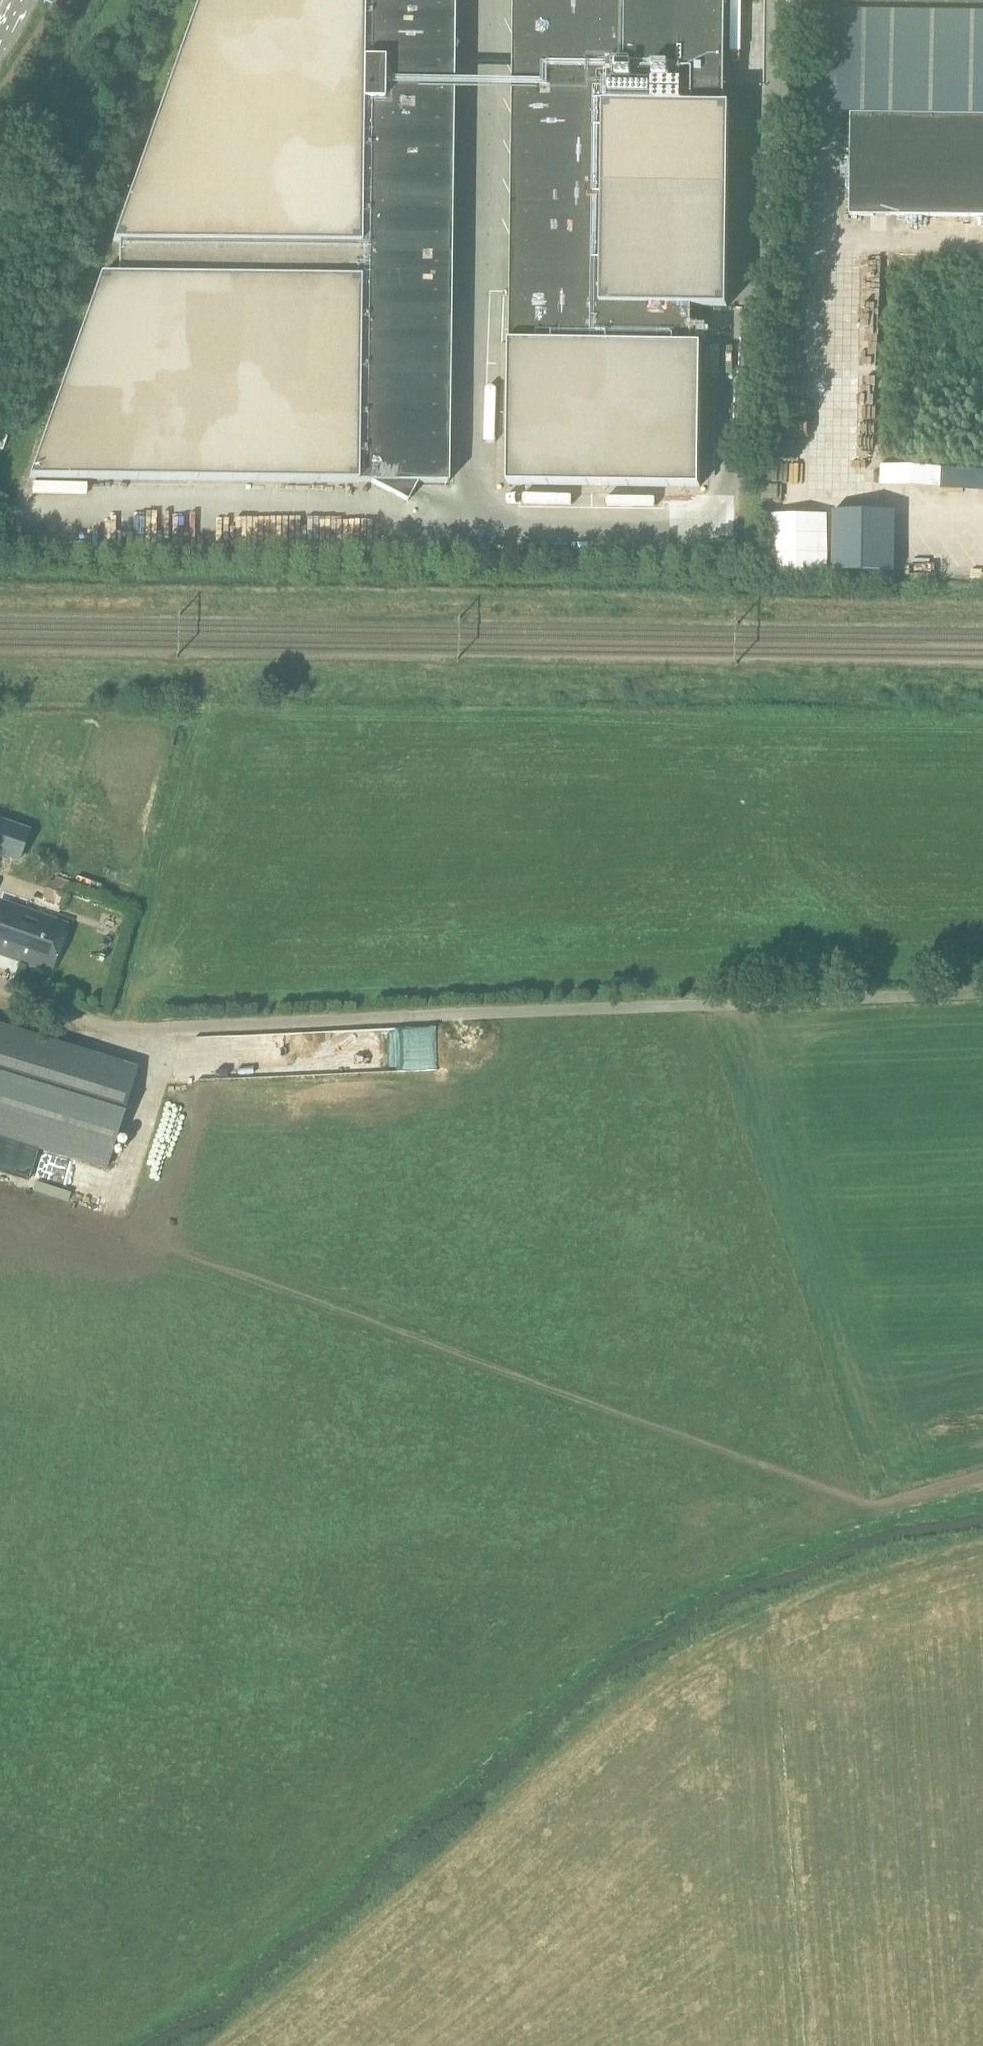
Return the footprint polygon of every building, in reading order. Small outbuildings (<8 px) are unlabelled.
[(113,243),(119,243),(119,276),(101,276),(29,478),(358,482),(370,482),(408,502),(418,483),(448,484),(448,473),(413,454),(429,423),(413,414),(430,383),(414,374),(430,343),(414,334),(431,303),(415,294),(431,263),(415,254),(432,223),(415,214),(432,183),(416,174),(433,143),(417,134),(433,103),(417,94),(434,63),(418,54),(434,23),(418,14),(426,0),(199,0),(113,243)] [(551,36),(535,44),(550,76),(534,84),(550,116),(534,124),(549,156),(533,164),(549,196),(533,204),(548,236),(532,244),(548,276),(516,291),(515,342),(510,342),(509,484),(701,487),(703,345),(692,344),(692,307),(728,307),(730,105),(725,105),(726,0),(533,0),(551,36)] [(819,4),(818,110),(982,111),(982,6),(819,4)] [(852,114),(851,216),(982,217),(982,116),(852,114)] [(0,824),(0,846),(12,850),(18,830),(0,824)] [(0,904),(0,955),(51,973),(68,924),(1,900),(0,904)] [(29,1181),(39,1149),(106,1170),(138,1068),(0,1025),(0,1171),(29,1181)] [(263,1037),(264,1079),(429,1073),(427,1031),(263,1037)]
